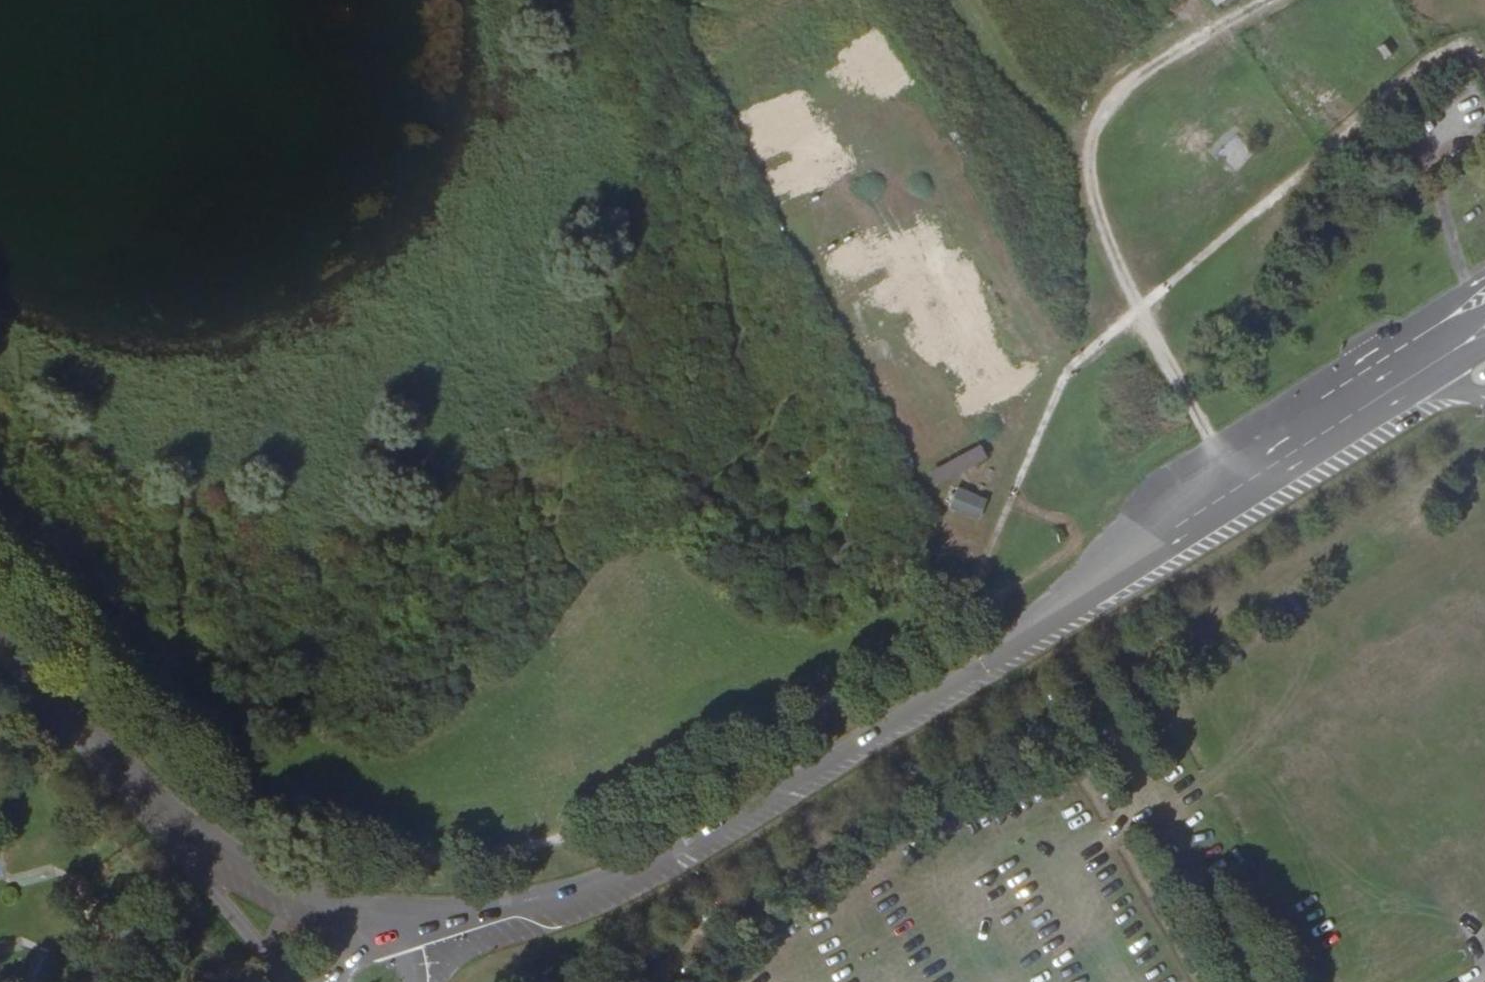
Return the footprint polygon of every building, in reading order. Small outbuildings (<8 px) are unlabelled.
[(1234,170),(1253,153),(1230,128),(1211,146),(1234,170)] [(976,446),(924,468),(930,483),(983,462),(976,446)] [(952,486),(943,508),(973,521),(982,499),(952,486)]
